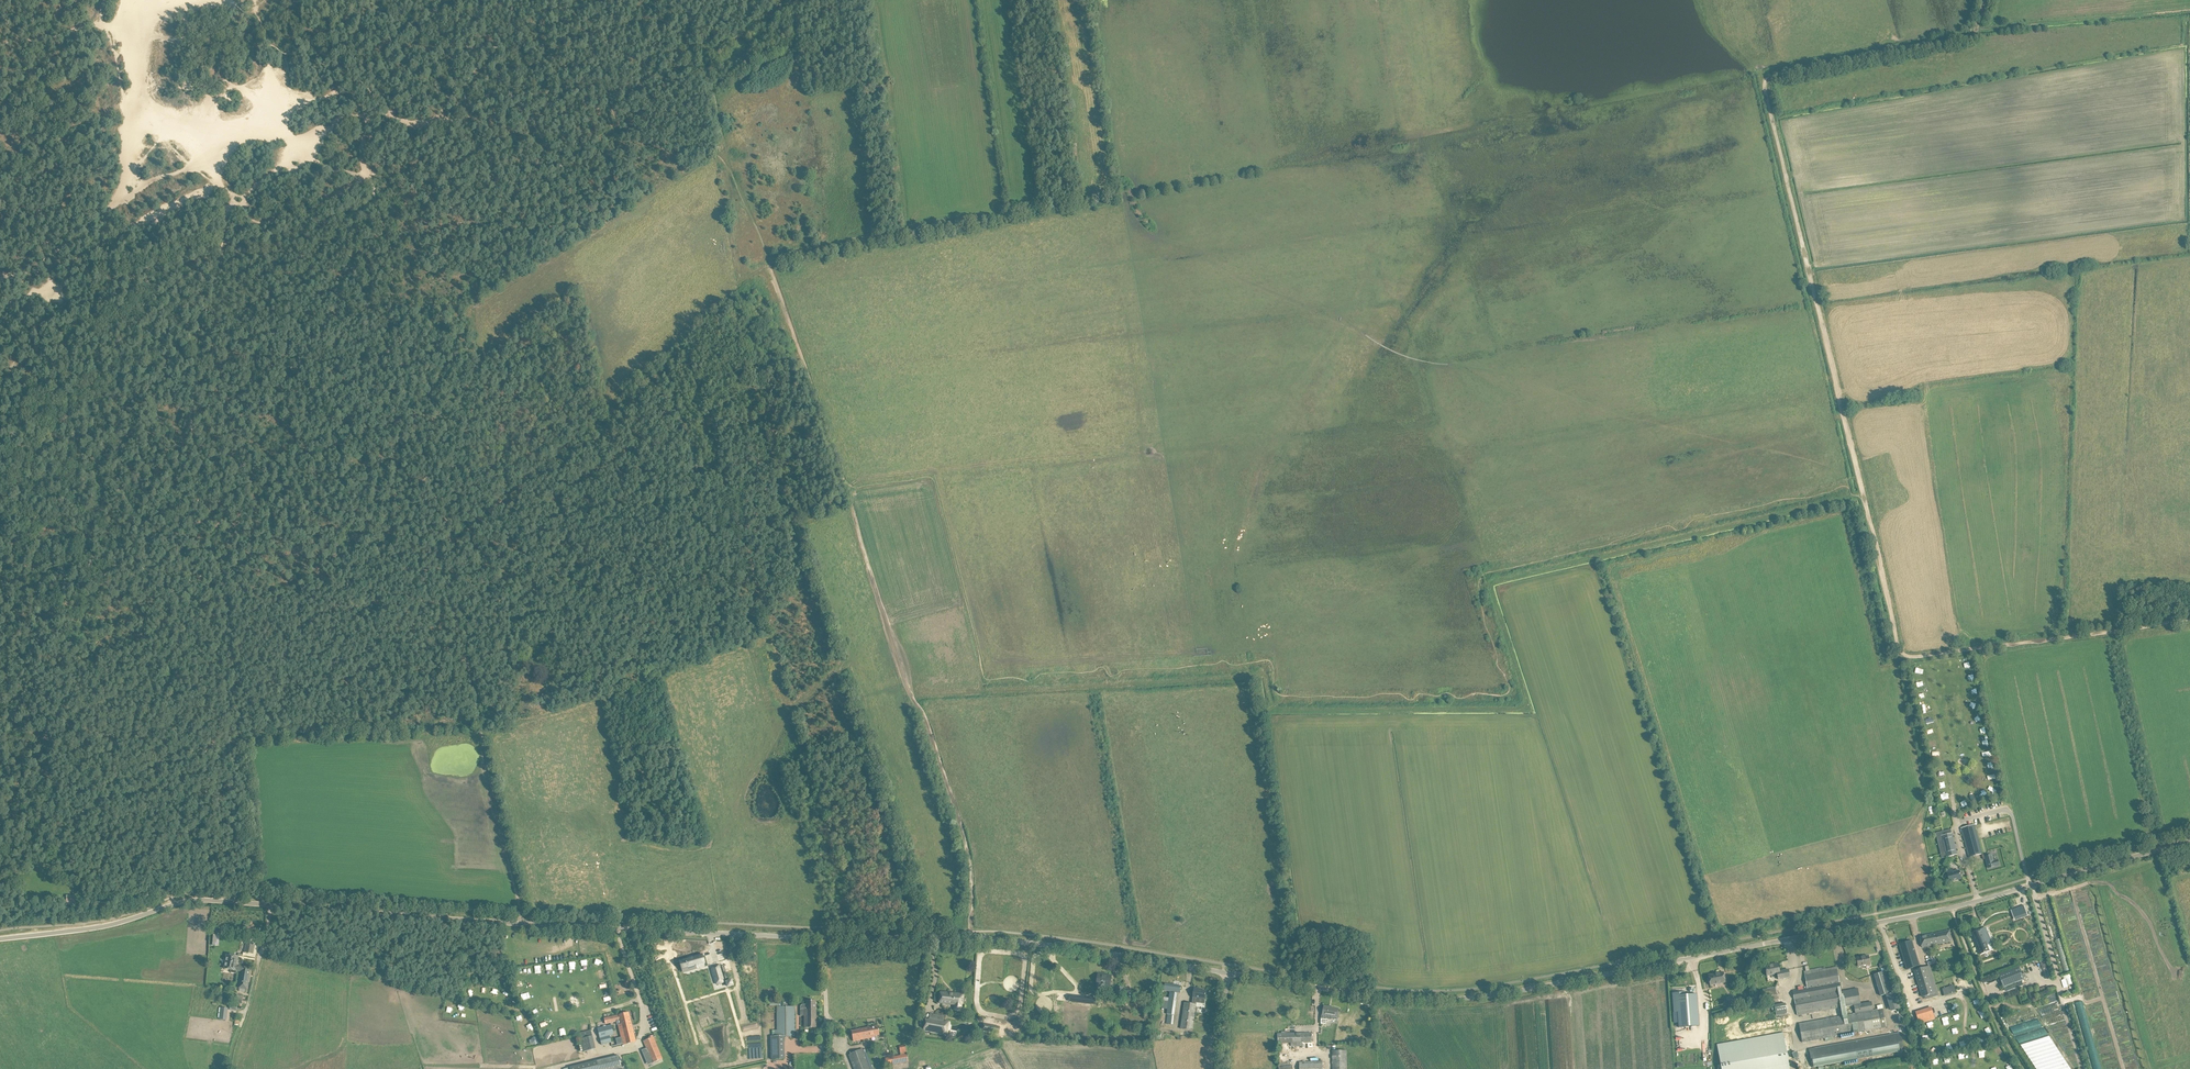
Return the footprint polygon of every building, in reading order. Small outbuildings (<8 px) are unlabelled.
[(1993,785),(1988,790),(1992,793),(1997,789),(1993,785)] [(1975,824),(1961,828),(1968,854),(1969,858),(1983,854),(1982,853),(1975,825),(1975,824)] [(1952,833),(1940,836),(1944,851),(1945,857),(1957,855),(1952,833)] [(1992,855),(1986,856),(1989,868),(1995,866),(1994,861),(1992,855)] [(1947,870),(1949,876),(1950,882),(1962,878),(1960,873),(1960,870),(1953,872),(1952,868),(1947,870)] [(75,906),(75,895),(66,895),(66,907),(75,906)] [(2024,905),(2011,910),(2015,919),(2027,914),(2024,905)] [(1981,929),(1972,933),(1981,955),(1993,949),(1993,950),(1994,950),(1994,949),(1992,944),(1992,943),(1991,944),(1990,943),(1984,928),(1981,929)] [(1952,941),(1949,930),(1932,934),(1920,936),(1921,942),(1922,947),(1933,945),(1947,942),(1952,941)] [(1899,944),(1907,969),(1919,966),(1912,940),(1899,944)] [(246,945),(245,952),(253,954),(254,946),(255,943),(247,941),(246,945)] [(1949,957),(1951,962),(1962,959),(1961,953),(1949,957)] [(237,971),(238,971),(239,971),(239,966),(236,965),(238,956),(227,954),(225,969),(231,970),(231,971),(231,972),(236,973),(237,971)] [(702,954),(680,961),(682,970),(683,969),(688,968),(689,971),(697,969),(697,968),(696,966),(704,963),(702,954)] [(1857,958),(1858,966),(1866,965),(1867,966),(1870,965),(1868,956),(1857,958)] [(1782,972),(1780,973),(1778,964),(1770,965),(1770,964),(1765,965),(1767,976),(1777,974),(1778,980),(1790,977),(1788,969),(1781,971),(1782,972)] [(715,969),(711,970),(714,980),(717,979),(718,983),(724,982),(719,965),(714,966),(715,969)] [(238,971),(241,972),(238,987),(246,989),(247,984),(248,984),(250,967),(239,966),(239,971),(238,971)] [(1808,966),(1805,967),(1806,971),(1804,971),(1805,976),(1807,988),(1803,988),(1802,986),(1799,987),(1800,989),(1793,990),(1794,1000),(1797,1013),(1797,1015),(1854,1005),(1855,1013),(1799,1024),(1802,1042),(1854,1033),(1854,1036),(1859,1035),(1858,1032),(1865,1031),(1886,1027),(1883,1008),(1873,1010),(1872,1001),(1861,1003),(1858,988),(1841,991),(1840,982),(1839,982),(1838,972),(1837,967),(1821,970),(1820,968),(1809,970),(1808,966)] [(1935,993),(1927,967),(1914,971),(1923,997),(1935,993)] [(2020,967),(1999,975),(2004,988),(2017,982),(2017,983),(2011,986),(2012,989),(2023,985),(2021,981),(2024,979),(2022,974),(2020,967)] [(1891,992),(1885,971),(1874,974),(1881,996),(1891,992)] [(1708,975),(1709,980),(1710,985),(1726,982),(1724,972),(1708,975)] [(1097,983),(1097,986),(1110,988),(1110,986),(1112,976),(1098,974),(1097,983)] [(1164,990),(1180,993),(1181,986),(1165,984),(1164,990)] [(1942,989),(1944,996),(1956,993),(1953,985),(1942,989)] [(1123,997),(1124,987),(1116,986),(1115,996),(1123,997)] [(1181,1029),(1193,1030),(1197,998),(1205,999),(1206,991),(1199,990),(1199,989),(1194,988),(1192,1004),(1184,1002),(1181,1029)] [(955,1005),(954,1007),(955,1008),(956,1009),(958,1009),(960,1009),(961,1008),(961,1005),(963,1006),(964,993),(940,991),(939,1003),(955,1005)] [(1760,994),(1761,1001),(1777,998),(1776,991),(1763,993),(1760,994)] [(1163,997),(1162,1009),(1168,1009),(1167,1014),(1174,1015),(1175,1015),(1178,993),(1170,992),(1169,998),(1163,997)] [(1685,992),(1672,993),(1674,1012),(1678,1011),(1679,1027),(1699,1026),(1697,994),(1685,995),(1685,992)] [(1070,998),(1069,1004),(1086,1006),(1087,1000),(1070,998)] [(2039,1006),(2044,1025),(2065,1019),(2059,1000),(2039,1006)] [(800,1007),(800,1009),(800,1015),(805,1015),(805,1027),(816,1027),(816,1001),(806,1001),(806,1004),(803,1004),(802,1004),(802,1005),(801,1005),(800,1006),(800,1007)] [(2083,1001),(2076,1002),(2085,1045),(2092,1044),(2083,1001)] [(230,1010),(237,1011),(238,1004),(231,1003),(230,1010)] [(1774,1005),(1776,1015),(1787,1013),(1785,1003),(1774,1005)] [(775,1036),(772,1036),(770,1036),(771,1059),(785,1059),(784,1037),(795,1036),(795,1006),(777,1006),(777,1030),(775,1030),(775,1036)] [(1322,1014),(1321,1018),(1326,1019),(1326,1018),(1331,1019),(1332,1016),(1337,1017),(1339,1009),(1324,1006),(1323,1014),(1322,1014)] [(1931,1006),(1915,1011),(1919,1023),(1935,1018),(1931,1006)] [(2015,1044),(2043,1038),(2037,1008),(2008,1015),(2015,1044)] [(628,1013),(604,1018),(605,1023),(612,1021),(612,1022),(620,1020),(621,1023),(619,1024),(624,1044),(635,1041),(628,1013)] [(943,1022),(944,1016),(930,1014),(929,1020),(925,1019),(923,1030),(944,1034),(946,1023),(943,1022)] [(982,1029),(993,1031),(994,1025),(983,1023),(982,1029)] [(610,1035),(614,1034),(611,1025),(598,1028),(601,1038),(600,1038),(601,1045),(611,1042),(610,1035)] [(860,1029),(851,1031),(853,1041),(872,1038),(874,1037),(874,1036),(879,1035),(878,1025),(859,1029),(860,1029)] [(829,1030),(830,1037),(838,1035),(836,1029),(829,1030)] [(580,1039),(583,1052),(596,1049),(591,1030),(579,1033),(580,1039)] [(1308,1047),(1317,1047),(1317,1045),(1313,1045),(1313,1042),(1317,1042),(1316,1033),(1311,1033),(1311,1031),(1304,1031),(1304,1033),(1278,1034),(1278,1043),(1301,1043),(1301,1048),(1308,1048),(1308,1047)] [(1717,1065),(1718,1068),(1790,1068),(1783,1032),(1717,1044),(1721,1065),(1717,1065)] [(1901,1032),(1809,1049),(1812,1067),(1817,1066),(1822,1066),(1844,1062),(1857,1059),(1858,1062),(1862,1061),(1862,1058),(1904,1051),(1901,1032)] [(643,1041),(646,1048),(647,1047),(654,1062),(663,1058),(654,1037),(656,1036),(655,1034),(653,1035),(649,1037),(649,1038),(644,1040),(643,1041)] [(534,1037),(531,1040),(529,1040),(530,1044),(531,1044),(536,1045),(539,1042),(538,1038),(534,1037)] [(892,1063),(893,1065),(908,1062),(907,1054),(905,1045),(899,1046),(900,1055),(885,1058),(886,1064),(892,1063)] [(854,1068),(870,1068),(862,1049),(850,1054),(848,1055),(854,1068)] [(720,1050),(708,1054),(709,1058),(721,1054),(720,1050)] [(1333,1068),(1347,1068),(1346,1050),(1332,1051),(1333,1068)] [(597,1061),(599,1068),(619,1068),(622,1068),(618,1055),(597,1061)]
